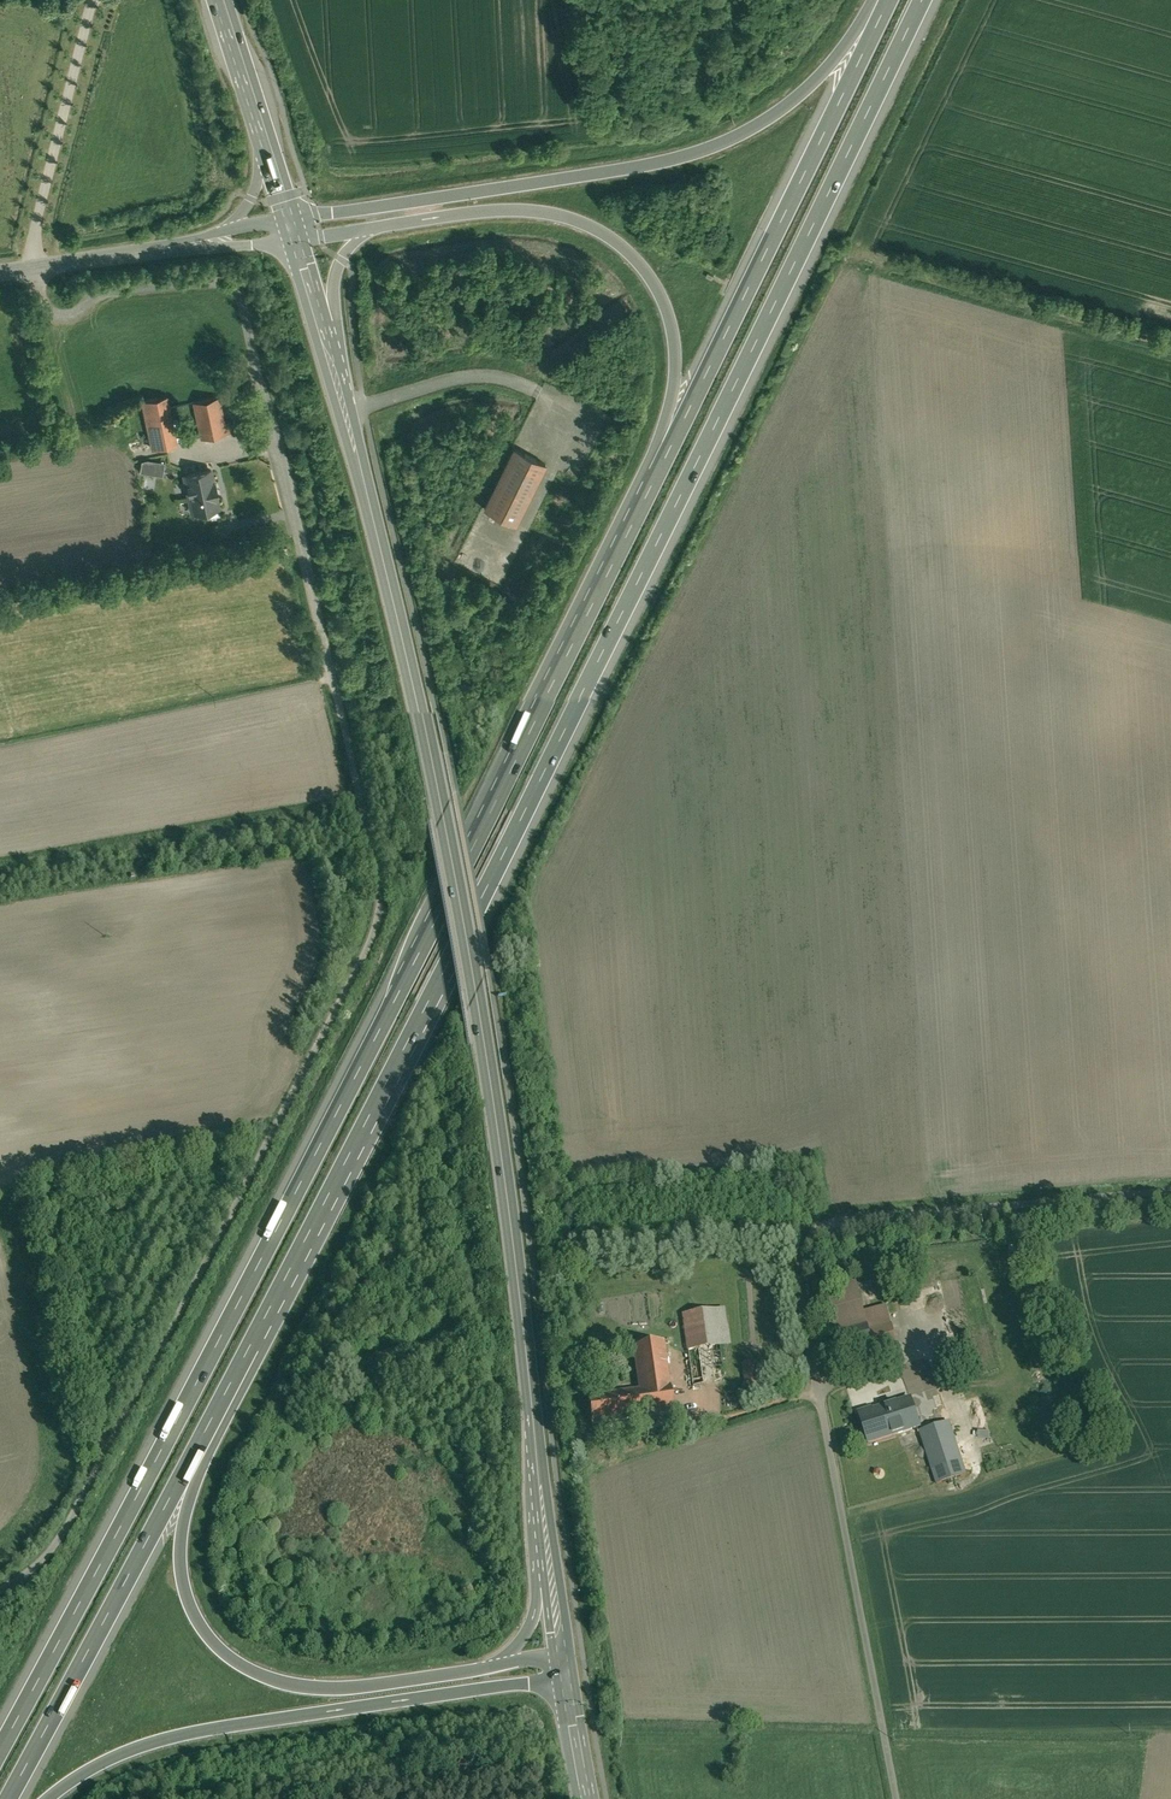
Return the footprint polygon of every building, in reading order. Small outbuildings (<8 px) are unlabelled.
[(167,395),(143,400),(153,448),(177,443),(167,395)] [(219,396),(194,401),(202,438),(227,432),(222,413),(219,396)] [(231,411),(222,413),(227,432),(235,431),(231,411)] [(546,463),(515,448),(484,508),(516,524),(546,463)] [(154,463),(142,461),(140,471),(152,473),(154,463)] [(209,463),(181,469),(192,521),(221,515),(209,463)] [(665,1299),(654,1301),(656,1309),(666,1307),(665,1299)] [(862,1303),(829,1312),(841,1359),(873,1350),(864,1312),(862,1303)] [(887,1306),(864,1312),(873,1350),(897,1344),(887,1306)] [(725,1308),(682,1314),(692,1387),(720,1383),(724,1382),(719,1348),(730,1346),(725,1308)] [(659,1343),(632,1347),(638,1390),(642,1417),(673,1413),(664,1342),(659,1343)] [(961,1346),(945,1351),(950,1369),(966,1364),(961,1346)] [(939,1403),(924,1358),(899,1366),(910,1400),(913,1412),(937,1485),(966,1475),(942,1402),(939,1403)] [(638,1390),(587,1397),(591,1425),(642,1417),(638,1390)] [(898,1403),(872,1412),(872,1409),(859,1413),(869,1443),(907,1430),(902,1416),(913,1412),(910,1400),(899,1404),(898,1403)]
